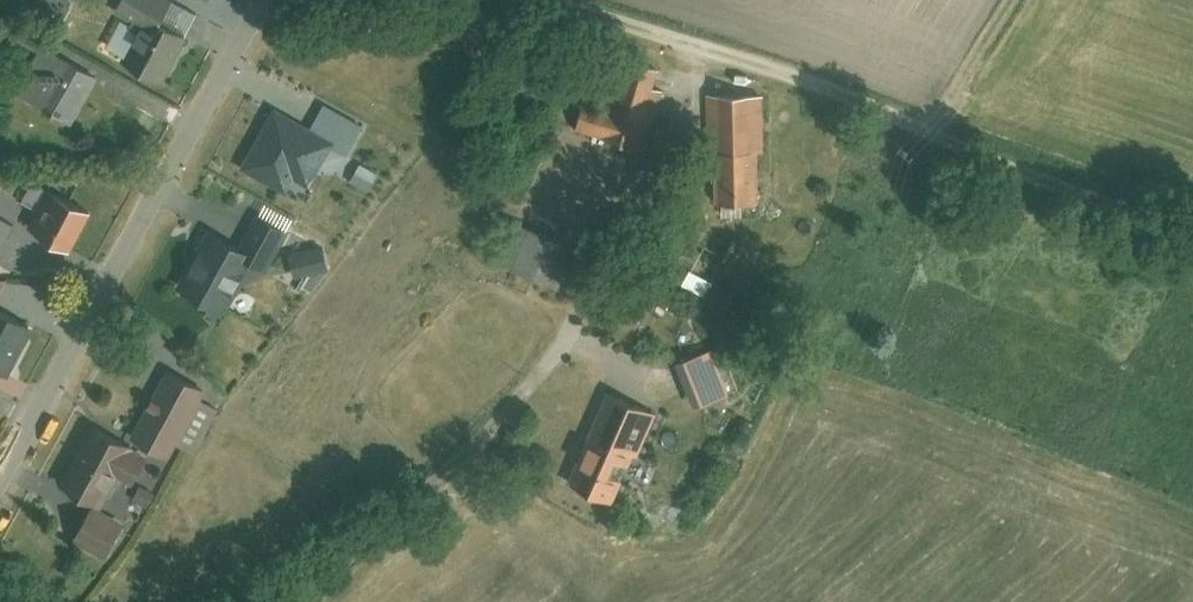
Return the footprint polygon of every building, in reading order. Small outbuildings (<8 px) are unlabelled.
[(113,72),(153,95),(183,43),(156,27),(167,8),(153,0),(122,0),(112,17),(137,31),(113,72)] [(43,53),(15,100),(67,131),(95,84),(43,53)] [(659,74),(623,65),(610,112),(578,102),(571,126),(604,136),(604,137),(640,146),(659,74)] [(762,96),(707,98),(709,207),(764,206),(762,96)] [(278,117),(248,170),(286,192),(299,169),(312,176),(330,146),(278,117)] [(50,197),(28,237),(66,258),(88,218),(50,197)] [(514,223),(495,264),(572,299),(591,259),(514,223)] [(12,231),(0,225),(0,253),(12,231)] [(207,239),(177,292),(216,314),(246,261),(207,239)] [(286,255),(291,277),(322,271),(317,249),(286,255)] [(5,365),(17,372),(35,338),(0,320),(0,375),(5,365)] [(702,321),(690,353),(742,372),(754,340),(702,321)] [(166,378),(130,445),(165,464),(201,396),(166,378)] [(606,400),(565,486),(608,506),(649,420),(606,400)] [(89,431),(57,489),(86,505),(101,476),(124,491),(137,470),(113,455),(117,447),(89,431)] [(92,516),(77,542),(106,559),(122,533),(92,516)]
